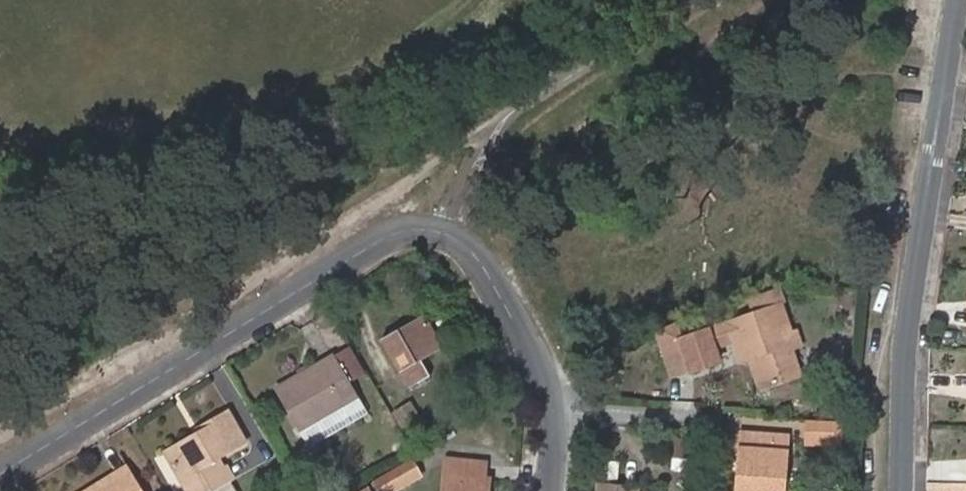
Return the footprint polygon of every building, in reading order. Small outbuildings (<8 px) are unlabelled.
[(747,351),(750,357),(760,387),(797,374),(788,349),(798,345),(792,330),(788,332),(778,303),(783,301),(778,287),(748,298),(753,313),(718,326),(724,345),(732,342),(737,355),(747,351)] [(423,315),(383,339),(410,386),(430,374),(422,359),(441,347),(423,315)] [(366,372),(351,346),(334,356),(349,382),(366,372)] [(740,361),(750,357),(747,351),(737,355),(740,361)] [(349,382),(334,356),(275,391),(308,447),(367,413),(349,382)] [(425,426),(412,404),(396,413),(409,435),(425,426)] [(168,460),(185,490),(214,490),(230,481),(217,460),(245,444),(226,411),(198,428),(201,433),(204,439),(168,460)] [(841,441),(843,418),(810,416),(809,439),(841,441)] [(431,442),(439,437),(434,429),(426,434),(431,442)] [(164,454),(168,460),(204,439),(201,433),(164,454)] [(743,490),(781,490),(785,436),(741,433),(738,468),(745,468),(743,490)] [(422,475),(411,458),(373,482),(379,490),(397,490),(422,475)] [(482,481),(484,464),(447,461),(443,490),(481,490),(482,481)] [(127,467),(112,476),(114,480),(100,489),(101,490),(141,490),(127,467)] [(89,490),(90,490),(101,490),(100,489),(114,480),(112,476),(89,490)]
